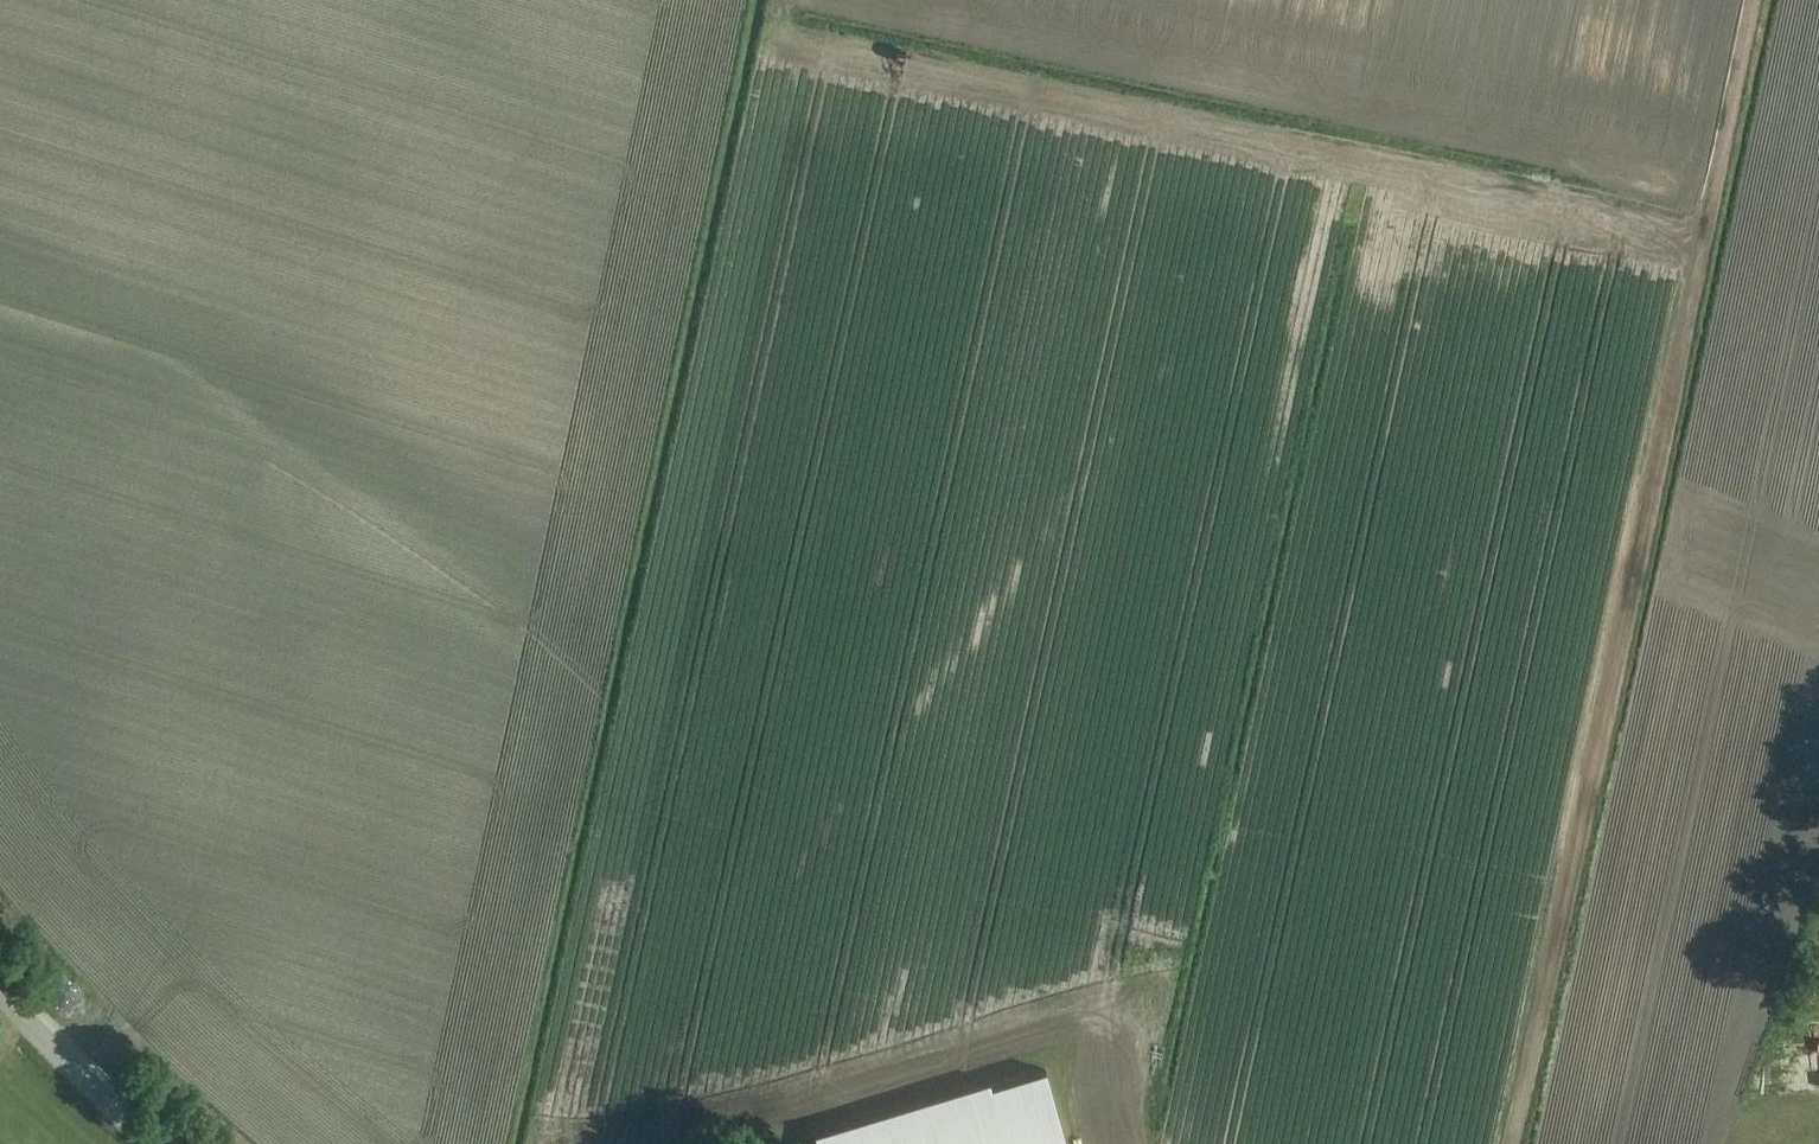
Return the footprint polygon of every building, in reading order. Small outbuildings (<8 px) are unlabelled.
[(820,1136),(822,1143),(1069,1143),(1047,1069),(820,1136)]
